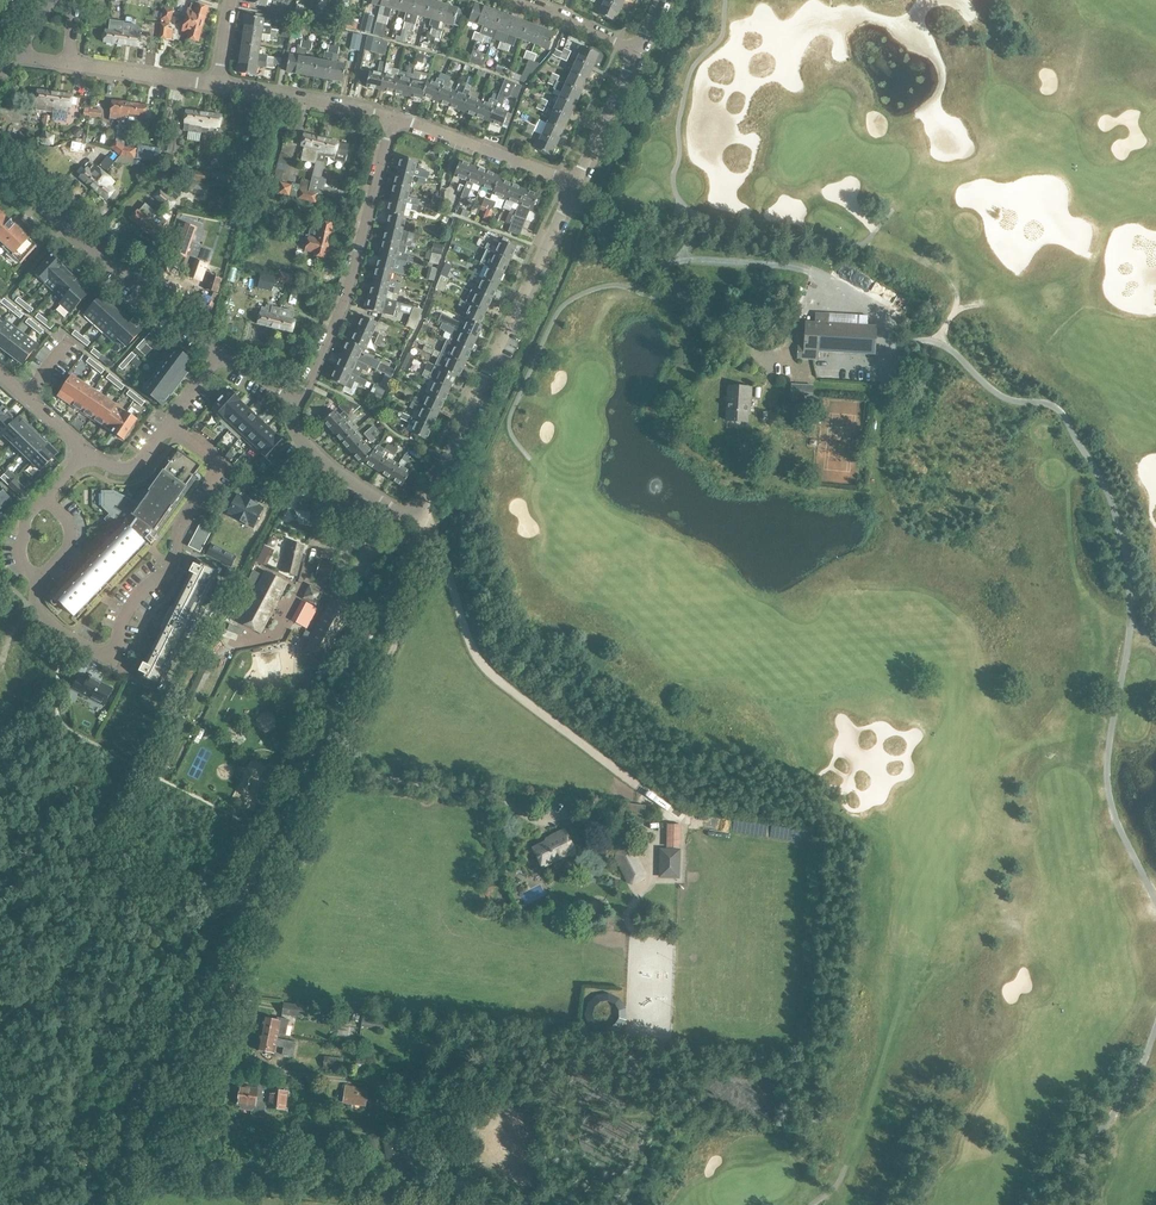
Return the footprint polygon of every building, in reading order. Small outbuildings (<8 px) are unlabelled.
[(384,16),(388,0),(372,0),(372,2),(381,5),(378,14),(384,16)] [(392,8),(399,10),(402,0),(388,0),(384,16),(382,24),(387,25),(392,8)] [(399,10),(407,12),(404,22),(405,22),(402,32),(408,33),(408,31),(416,0),(402,0),(399,10)] [(418,15),(426,17),(431,1),(426,0),(416,0),(408,31),(414,32),(418,15)] [(431,1),(426,17),(431,18),(429,26),(432,26),(428,43),(429,43),(427,49),(432,50),(435,38),(437,31),(440,21),(444,5),(431,1)] [(613,20),(619,8),(605,1),(599,14),(613,20)] [(189,7),(185,19),(203,25),(208,7),(192,3),(190,8),(189,7)] [(295,17),(309,21),(312,8),(297,4),(295,17)] [(469,19),(483,24),(488,9),(475,4),(469,19)] [(444,5),(440,21),(461,26),(465,12),(458,10),(458,9),(444,5)] [(161,21),(170,23),(175,9),(164,7),(161,21)] [(482,43),(485,36),(493,39),(496,29),(502,14),(488,9),(483,24),(480,34),(477,41),(482,43)] [(374,17),(364,14),(360,31),(370,34),(374,17)] [(497,29),(509,33),(515,18),(502,14),(496,29),(497,29)] [(248,16),(246,30),(278,35),(279,30),(271,29),(272,27),(263,25),(264,19),(263,19),(255,17),(248,16)] [(325,19),(316,17),(314,24),(323,27),(325,19)] [(511,46),(514,47),(517,38),(522,40),(528,23),(515,18),(509,33),(506,43),(503,51),(509,53),(511,46)] [(182,32),(187,33),(187,34),(188,35),(187,39),(198,42),(203,25),(185,19),(182,32)] [(106,30),(105,41),(122,43),(125,23),(125,22),(110,20),(109,30),(106,30)] [(310,25),(295,22),(291,38),(300,40),(301,34),(308,36),(310,25)] [(138,25),(125,23),(122,43),(140,46),(142,30),(137,29),(138,25)] [(170,24),(161,23),(160,39),(168,40),(172,40),(173,29),(169,28),(170,24)] [(528,23),(522,40),(535,44),(541,28),(528,23)] [(283,27),(281,37),(290,39),(292,29),(283,27)] [(541,28),(535,44),(549,49),(555,33),(541,28)] [(246,30),(244,44),(260,47),(261,39),(262,34),(270,35),(269,40),(277,41),(278,35),(246,30)] [(359,51),(363,35),(353,33),(350,49),(359,51)] [(389,42),(367,36),(364,50),(385,56),(389,42)] [(288,71),(302,73),(305,57),(306,50),(307,41),(302,40),(301,44),(298,44),(296,56),(290,55),(288,71)] [(244,44),(242,58),(258,61),(275,63),(275,62),(275,58),(267,57),(268,56),(265,55),(259,54),(260,47),(244,44)] [(318,60),(316,76),(329,78),(335,46),(329,45),(328,52),(325,52),(323,60),(318,60)] [(347,65),(337,63),(340,47),(335,46),(329,78),(344,81),(347,65)] [(584,46),(578,59),(592,65),(598,52),(584,46)] [(562,53),(569,57),(572,52),(564,48),(562,53)] [(473,50),(469,62),(483,67),(487,55),(473,50)] [(524,58),(529,60),(532,53),(526,51),(524,58)] [(532,53),(529,60),(534,62),(535,61),(537,54),(532,53)] [(567,62),(569,57),(562,53),(559,59),(567,62)] [(302,73),(316,76),(318,60),(310,58),(305,57),(302,73)] [(242,58),(240,73),(256,75),(257,67),(266,68),(274,68),(275,63),(258,61),(242,58)] [(572,71),(586,78),(592,65),(578,59),(572,71)] [(522,76),(520,81),(524,83),(532,74),(531,74),(540,64),(535,61),(534,62),(529,60),(522,76)] [(366,86),(380,89),(387,63),(380,61),(378,72),(370,70),(366,86)] [(380,89),(395,92),(399,71),(399,70),(392,69),(393,64),(387,63),(380,89)] [(423,98),(423,95),(426,83),(427,80),(429,73),(414,69),(413,75),(408,95),(423,98)] [(395,92),(408,95),(413,75),(411,74),(407,73),(399,71),(395,92)] [(550,78),(580,92),(586,78),(572,71),(568,80),(552,73),(550,78)] [(426,83),(423,95),(437,100),(444,81),(439,79),(437,78),(435,83),(427,80),(426,83)] [(553,89),(562,93),(560,96),(574,103),(580,92),(550,78),(548,83),(554,87),(553,89)] [(508,111),(502,108),(504,103),(503,103),(505,98),(510,97),(517,100),(522,86),(505,79),(498,95),(489,120),(502,126),(508,111)] [(444,81),(437,100),(449,105),(455,90),(449,88),(451,83),(444,81)] [(455,90),(449,105),(464,111),(472,85),(467,83),(463,93),(455,90)] [(464,111),(475,115),(481,100),(475,98),(477,92),(476,92),(478,87),(472,85),(464,111)] [(36,110),(53,112),(56,92),(38,90),(37,101),(36,110)] [(56,92),(53,112),(67,114),(68,107),(68,106),(72,106),(73,95),(56,92)] [(475,115),(489,120),(498,95),(493,93),(491,99),(490,98),(488,103),(481,100),(475,115)] [(556,105),(548,101),(545,106),(554,110),(568,117),(574,103),(560,96),(556,105)] [(91,109),(92,98),(85,97),(84,108),(91,109)] [(539,102),(538,103),(545,106),(548,101),(541,98),(539,102)] [(110,147),(113,150),(120,156),(121,157),(135,158),(136,148),(131,148),(133,135),(125,134),(126,126),(127,126),(128,123),(131,103),(113,101),(111,118),(119,119),(116,140),(110,147)] [(131,103),(128,123),(142,125),(143,116),(146,117),(148,105),(131,103)] [(538,103),(536,108),(543,111),(545,106),(538,103)] [(89,117),(101,118),(102,110),(90,108),(90,110),(89,116),(89,117)] [(554,110),(550,117),(548,122),(563,128),(568,117),(554,110)] [(205,113),(187,111),(184,131),(202,133),(205,113)] [(222,115),(205,113),(202,133),(211,134),(212,131),(214,132),(215,128),(218,128),(218,127),(221,127),(222,115)] [(51,116),(45,115),(43,125),(50,126),(51,116)] [(527,129),(533,132),(534,130),(542,134),(557,141),(563,128),(548,122),(545,129),(536,125),(536,126),(530,123),(527,129)] [(45,144),(54,146),(56,135),(50,134),(49,133),(46,130),(38,138),(45,144)] [(551,154),(557,141),(542,134),(536,147),(551,154)] [(174,135),(167,135),(165,151),(172,152),(174,135)] [(301,160),(316,164),(322,139),(304,135),(302,146),(304,146),(301,160)] [(327,180),(322,178),(326,162),(325,162),(326,157),(334,159),(334,160),(345,163),(347,156),(346,156),(349,145),(322,139),(316,164),(309,191),(309,193),(307,201),(316,203),(319,194),(323,195),(327,180)] [(161,148),(138,145),(137,159),(159,162),(161,148)] [(166,155),(161,155),(160,159),(160,162),(172,165),(174,156),(166,154),(166,155)] [(107,156),(99,166),(107,172),(115,163),(115,162),(107,156)] [(399,170),(398,172),(413,176),(419,177),(425,179),(428,179),(430,172),(415,169),(417,160),(402,156),(399,170)] [(455,174),(463,178),(468,180),(474,166),(460,160),(455,174)] [(87,167),(80,176),(93,187),(105,173),(96,165),(92,169),(91,168),(90,169),(87,167)] [(157,174),(165,181),(171,173),(164,166),(157,174)] [(461,197),(461,198),(467,201),(474,182),(481,185),(487,171),(474,166),(468,180),(465,187),(463,192),(461,197)] [(188,180),(210,183),(211,173),(190,170),(188,180)] [(212,173),(211,181),(220,183),(220,182),(233,184),(236,184),(240,185),(241,177),(237,176),(236,176),(236,173),(229,173),(229,175),(226,175),(227,172),(214,170),(214,173),(212,173)] [(487,171),(481,185),(489,188),(494,190),(499,178),(499,179),(500,176),(487,171)] [(398,172),(395,184),(410,188),(412,181),(413,176),(398,172)] [(116,182),(105,173),(93,187),(107,199),(115,189),(112,187),(113,186),(116,182)] [(494,190),(493,193),(500,196),(506,198),(512,183),(499,179),(499,178),(494,190)] [(207,183),(192,181),(191,188),(206,191),(207,183)] [(292,185),(281,182),(278,194),(289,197),(292,185)] [(512,183),(506,198),(514,201),(506,221),(512,223),(525,189),(512,183)] [(392,198),(391,199),(419,207),(420,202),(421,200),(408,197),(410,188),(395,184),(392,198)] [(170,211),(177,202),(160,188),(153,196),(170,211)] [(303,200),(307,201),(309,193),(309,191),(299,189),(297,199),(303,200)] [(520,236),(526,220),(522,218),(526,206),(533,209),(534,206),(536,207),(537,205),(538,204),(539,201),(540,199),(540,197),(538,196),(539,194),(525,189),(512,223),(508,231),(520,236)] [(439,204),(440,197),(432,195),(431,202),(439,204)] [(388,213),(391,214),(391,212),(404,215),(405,209),(417,212),(419,207),(391,199),(388,213)] [(485,214),(491,216),(493,211),(492,211),(496,202),(490,200),(488,206),(485,214)] [(130,218),(144,229),(158,213),(146,203),(140,210),(138,209),(130,218)] [(2,255),(6,250),(21,264),(37,246),(21,231),(21,230),(20,229),(14,225),(11,222),(12,221),(12,220),(11,221),(0,211),(0,253),(2,255)] [(388,226),(388,227),(403,231),(407,217),(404,216),(404,215),(391,212),(391,214),(388,226)] [(158,213),(144,229),(158,240),(166,231),(163,229),(164,228),(163,227),(168,222),(159,215),(158,213)] [(322,222),(317,221),(315,229),(311,228),(309,236),(330,241),(334,224),(322,221),(322,222)] [(184,224),(174,253),(187,257),(187,255),(199,259),(198,260),(197,260),(197,261),(196,260),(190,276),(201,280),(207,264),(206,264),(207,262),(208,263),(212,250),(191,243),(197,227),(184,224)] [(384,240),(406,245),(408,239),(413,240),(415,235),(415,234),(408,232),(403,231),(388,227),(384,240)] [(741,230),(728,229),(727,242),(740,242),(741,230)] [(326,259),(330,241),(309,236),(305,251),(314,253),(314,256),(326,259)] [(381,254),(381,255),(407,262),(413,263),(414,257),(409,256),(409,254),(406,253),(407,247),(406,246),(406,245),(384,240),(381,254)] [(498,247),(495,254),(510,261),(516,247),(501,240),(498,247)] [(493,259),(489,267),(504,274),(510,261),(495,254),(490,251),(485,249),(478,246),(475,251),(493,259)] [(429,263),(438,265),(441,255),(432,253),(429,263)] [(46,283),(63,265),(52,255),(35,274),(46,283)] [(378,268),(377,268),(393,272),(404,275),(407,262),(381,255),(378,268)] [(46,283),(56,293),(73,274),(63,265),(46,283)] [(481,270),(481,272),(478,277),(483,279),(498,286),(504,274),(489,267),(486,273),(481,270)] [(374,281),(374,282),(389,286),(394,288),(395,288),(401,289),(403,283),(396,282),(397,280),(391,279),(393,272),(377,268),(374,281)] [(276,281),(283,282),(285,272),(279,271),(277,276),(276,281)] [(285,272),(283,282),(289,284),(291,274),(285,272)] [(276,281),(277,276),(265,273),(262,283),(275,286),(276,281)] [(426,279),(433,281),(434,281),(436,275),(428,273),(426,279)] [(73,274),(56,293),(64,300),(64,301),(78,286),(81,282),(73,274)] [(289,284),(296,285),(298,275),(291,274),(289,284)] [(449,277),(440,274),(435,287),(443,291),(449,277)] [(223,279),(210,276),(206,289),(218,293),(223,279)] [(498,286),(483,279),(477,292),(492,299),(498,286)] [(374,282),(371,295),(386,299),(389,286),(374,282)] [(78,286),(64,301),(64,300),(60,303),(71,313),(88,295),(78,286)] [(472,290),(466,302),(466,303),(471,305),(486,312),(492,299),(477,292),(472,290)] [(209,294),(202,291),(196,306),(211,313),(218,294),(211,292),(209,294)] [(366,306),(368,307),(367,309),(382,313),(383,313),(394,316),(395,311),(411,315),(406,327),(415,330),(424,310),(417,308),(392,301),(386,300),(386,299),(371,295),(369,302),(367,302),(366,306)] [(85,315),(95,324),(112,306),(102,296),(85,315)] [(19,297),(15,301),(23,308),(27,304),(19,297)] [(5,306),(13,312),(17,308),(9,302),(5,306)] [(258,323),(276,327),(280,308),(273,306),(274,304),(270,303),(269,306),(266,305),(266,308),(262,307),(258,323)] [(23,308),(31,314),(34,309),(27,304),(23,308)] [(465,318),(468,320),(469,319),(480,325),(480,324),(486,312),(471,305),(465,318)] [(95,324),(106,334),(123,316),(112,306),(95,324)] [(21,319),(24,314),(17,308),(13,312),(21,319)] [(276,327),(293,331),(297,315),(288,313),(288,310),(280,308),(276,327)] [(39,313),(35,317),(43,323),(46,319),(39,313)] [(796,359),(813,360),(814,356),(817,356),(818,351),(874,354),(876,326),(866,325),(867,316),(814,313),(814,322),(804,322),(803,346),(797,346),(796,359)] [(117,338),(119,339),(136,321),(134,319),(130,323),(123,316),(106,334),(114,342),(117,338)] [(363,316),(357,329),(372,336),(378,323),(363,316)] [(441,316),(438,322),(456,330),(477,339),(483,325),(480,324),(480,325),(469,319),(468,320),(466,325),(455,320),(454,322),(441,316)] [(26,322),(33,329),(37,324),(29,318),(26,322)] [(43,323),(51,330),(54,326),(46,319),(43,323)] [(2,349),(18,329),(8,321),(0,331),(0,347),(2,349)] [(144,328),(136,321),(119,339),(127,347),(144,328)] [(41,335),(44,331),(37,324),(33,329),(41,335)] [(2,349),(12,357),(28,337),(18,329),(2,349)] [(363,348),(366,349),(372,336),(357,329),(352,342),(351,342),(363,348)] [(72,334),(80,340),(83,336),(75,330),(72,334)] [(457,344),(456,345),(471,352),(477,339),(456,330),(453,335),(450,341),(457,344)] [(150,333),(143,340),(147,344),(149,342),(152,338),(154,337),(150,333)] [(379,333),(377,339),(383,342),(389,344),(391,339),(379,333)] [(80,340),(88,347),(91,342),(83,336),(80,340)] [(28,337),(12,357),(23,365),(38,345),(28,337)] [(157,342),(152,338),(149,342),(147,344),(153,348),(157,342)] [(381,347),(383,342),(377,339),(375,344),(381,347)] [(143,340),(136,348),(140,351),(147,344),(143,340)] [(447,340),(441,353),(450,357),(450,358),(465,364),(471,352),(456,345),(457,344),(450,341),(447,340)] [(349,341),(343,354),(369,366),(392,377),(396,370),(380,363),(381,362),(365,355),(364,357),(360,355),(363,348),(351,342),(352,342),(349,341)] [(163,357),(167,360),(167,359),(183,371),(191,360),(171,345),(163,357)] [(91,352),(98,358),(102,354),(94,348),(91,352)] [(438,358),(435,366),(444,370),(456,376),(459,378),(465,364),(450,358),(450,357),(441,353),(435,350),(432,356),(438,358)] [(132,352),(126,359),(129,363),(136,356),(132,352)] [(98,358),(106,365),(109,361),(102,354),(98,358)] [(337,366),(337,367),(360,377),(363,370),(366,372),(369,366),(343,354),(337,366)] [(86,362),(94,368),(97,364),(90,358),(86,362)] [(123,370),(129,363),(126,359),(119,367),(123,370)] [(167,360),(159,369),(179,384),(187,374),(183,371),(167,359),(167,360)] [(402,367),(409,370),(412,363),(405,360),(402,367)] [(428,362),(422,376),(424,377),(431,380),(435,382),(450,389),(456,376),(444,370),(435,366),(428,362)] [(94,368),(101,374),(105,370),(97,364),(94,368)] [(337,367),(331,379),(352,389),(354,384),(357,385),(358,383),(365,387),(368,381),(360,377),(337,367)] [(159,369),(152,380),(172,395),(179,384),(159,369)] [(106,378),(114,384),(117,380),(110,374),(106,378)] [(59,397),(69,404),(83,383),(73,376),(59,397)] [(377,385),(386,389),(386,390),(391,380),(384,377),(381,384),(378,383),(377,385)] [(114,384),(122,390),(125,386),(117,380),(114,384)] [(164,405),(172,395),(152,380),(144,391),(164,405)] [(430,394),(429,395),(444,402),(450,389),(435,382),(430,394)] [(83,383),(69,404),(80,411),(94,390),(83,383)] [(372,397),(380,402),(386,389),(377,385),(376,384),(374,388),(376,389),(372,397)] [(812,401),(813,385),(791,384),(790,400),(812,401)] [(728,387),(727,421),(747,422),(747,413),(750,413),(751,388),(728,387)] [(94,390),(80,411),(91,418),(105,397),(94,390)] [(126,394),(134,400),(137,396),(138,396),(130,390),(126,394)] [(229,390),(211,410),(221,419),(220,421),(220,422),(240,399),(229,390)] [(423,407),(438,414),(444,402),(429,395),(423,407)] [(134,400),(142,406),(145,402),(138,396),(137,396),(134,400)] [(105,397),(91,418),(102,426),(116,405),(105,397)] [(415,397),(413,402),(418,405),(419,405),(421,400),(415,397)] [(220,422),(229,430),(248,409),(240,401),(241,400),(240,399),(220,422)] [(332,432),(353,413),(361,406),(347,400),(339,407),(344,412),(340,415),(336,410),(331,414),(327,410),(319,417),(324,421),(323,421),(332,432)] [(116,405),(102,426),(114,433),(127,412),(116,405)] [(416,410),(421,413),(417,420),(432,427),(438,414),(423,407),(419,405),(418,405),(416,410)] [(229,430),(239,439),(258,418),(255,415),(248,409),(229,430)] [(3,435),(21,417),(20,416),(17,420),(7,411),(0,419),(0,438),(0,439),(3,435)] [(124,440),(138,419),(127,412),(114,433),(124,440)] [(358,418),(353,413),(332,432),(342,443),(355,431),(359,427),(354,422),(358,418)] [(400,419),(410,423),(407,429),(412,432),(411,433),(426,440),(432,427),(417,420),(403,413),(400,419)] [(21,417),(3,435),(13,444),(30,426),(21,417)] [(239,439),(239,440),(241,438),(251,446),(268,427),(258,418),(239,439)] [(13,444),(22,453),(39,435),(30,426),(13,444)] [(364,434),(368,439),(373,434),(378,429),(376,427),(373,426),(364,434)] [(201,432),(208,436),(211,431),(205,427),(201,432)] [(251,446),(260,455),(277,436),(269,428),(268,427),(251,446)] [(208,436),(214,441),(218,436),(211,431),(208,436)] [(342,443),(352,454),(364,442),(355,431),(342,443)] [(377,439),(373,434),(368,439),(372,443),(377,439)] [(22,453),(31,462),(49,444),(39,435),(22,453)] [(260,455),(262,453),(272,463),(287,445),(277,436),(260,455)] [(362,464),(363,462),(373,452),(364,442),(352,454),(362,464)] [(49,444),(31,462),(41,471),(44,474),(54,464),(50,461),(58,453),(49,444)] [(373,452),(363,462),(377,471),(387,457),(390,452),(393,447),(388,444),(385,449),(378,445),(375,449),(373,452)] [(390,452),(395,455),(398,450),(393,447),(390,452)] [(60,602),(74,616),(145,542),(142,540),(144,538),(151,545),(155,540),(150,535),(153,531),(154,532),(201,467),(188,457),(187,456),(187,457),(185,456),(186,455),(185,455),(183,454),(183,453),(182,453),(181,452),(180,451),(180,452),(179,451),(170,462),(169,462),(168,462),(170,463),(150,492),(149,491),(149,492),(148,494),(147,494),(147,495),(146,496),(145,497),(146,497),(145,499),(144,498),(144,499),(144,500),(141,504),(140,504),(140,505),(139,506),(113,494),(105,494),(105,505),(113,514),(108,519),(114,524),(111,527),(117,532),(55,597),(52,600),(52,601),(51,602),(51,603),(52,604),(52,605),(53,605),(53,606),(54,606),(55,606),(56,606),(57,605),(60,602)] [(225,457),(230,461),(234,454),(230,451),(225,457)] [(405,455),(399,464),(390,479),(403,487),(411,473),(404,468),(410,458),(405,455)] [(387,457),(377,471),(384,475),(390,479),(399,464),(392,460),(387,457)] [(245,462),(241,467),(242,469),(246,472),(250,466),(245,462)] [(250,466),(246,472),(250,475),(255,469),(250,466)] [(1,478),(8,485),(11,481),(4,474),(1,478)] [(14,491),(18,487),(11,481),(8,485),(14,491)] [(1,508),(10,499),(0,489),(0,507),(1,508)] [(237,494),(227,515),(254,529),(265,508),(237,494)] [(203,523),(190,547),(200,552),(213,529),(203,523)] [(278,540),(272,537),(269,544),(275,546),(278,540)] [(284,566),(282,572),(297,576),(305,546),(288,541),(282,566),(284,566)] [(206,555),(231,568),(237,556),(212,543),(206,555)] [(262,553),(259,560),(266,563),(269,556),(262,553)] [(140,672),(138,677),(140,678),(143,680),(158,688),(158,689),(157,690),(160,691),(163,686),(161,685),(178,653),(183,656),(207,609),(202,606),(219,574),(220,575),(222,570),(198,558),(195,565),(194,564),(189,573),(190,573),(173,608),(169,616),(167,619),(165,623),(162,629),(144,664),(143,663),(139,672),(140,672)] [(330,580),(334,566),(320,562),(316,576),(330,580)] [(237,582),(241,575),(232,570),(229,577),(237,582)] [(248,578),(235,603),(243,607),(261,574),(253,570),(249,578),(248,578)] [(266,572),(239,622),(260,634),(287,583),(266,572)] [(324,593),(309,585),(301,601),(317,609),(324,593)] [(326,661),(331,653),(336,643),(353,610),(346,607),(339,603),(332,599),(310,642),(305,650),(326,661)] [(305,601),(294,622),(306,628),(307,629),(312,619),(318,608),(305,601)] [(90,677),(87,682),(79,677),(73,689),(104,706),(113,689),(90,677)] [(173,692),(167,689),(162,698),(169,701),(173,692)] [(669,847),(681,848),(681,825),(670,824),(669,847)] [(566,830),(552,837),(551,840),(533,848),(542,868),(576,852),(566,830)] [(659,878),(680,879),(681,849),(659,848),(659,878)] [(630,883),(645,875),(631,850),(617,857),(630,883)] [(597,901),(584,907),(589,919),(602,913),(597,901)] [(615,920),(603,919),(602,929),(614,930),(615,920)] [(303,1005),(284,1003),(282,1015),(302,1017),(303,1005)] [(381,1015),(362,1013),(360,1024),(380,1027),(381,1015)] [(260,1030),(278,1034),(286,1035),(289,1019),(277,1017),(277,1020),(262,1018),(260,1030)] [(260,1030),(257,1050),(275,1053),(276,1046),(284,1047),(283,1055),(294,1057),(296,1042),(277,1039),(278,1034),(260,1030)] [(343,1057),(324,1055),(323,1066),(342,1069),(343,1057)] [(356,1059),(355,1071),(366,1072),(367,1060),(356,1059)] [(270,1089),(271,1086),(261,1085),(261,1089),(257,1089),(258,1088),(240,1086),(238,1104),(255,1105),(254,1109),(265,1110),(266,1102),(268,1102),(267,1109),(286,1110),(288,1091),(270,1089)] [(346,1085),(344,1103),(367,1106),(369,1088),(346,1085)]
